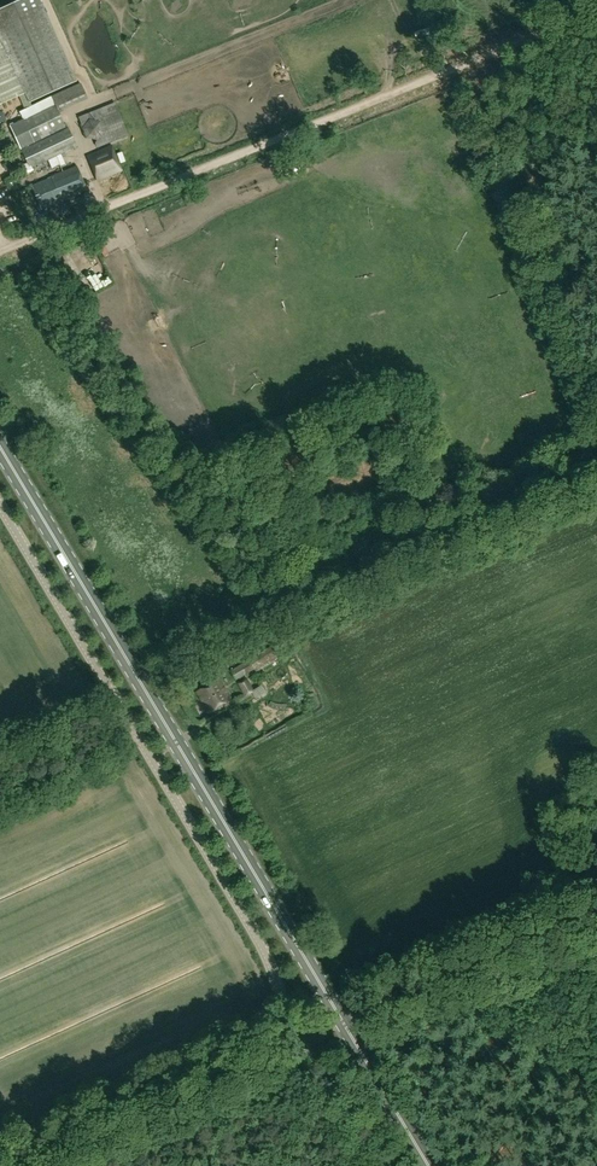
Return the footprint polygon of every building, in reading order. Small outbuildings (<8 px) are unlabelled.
[(40,0),(21,0),(0,9),(0,39),(18,79),(14,81),(20,95),(25,93),(29,102),(76,81),(40,0)] [(21,148),(66,127),(59,113),(84,101),(78,88),(53,100),(55,104),(10,126),(21,148)] [(107,125),(113,123),(108,106),(82,114),(88,133),(98,129),(101,138),(110,135),(107,125)] [(0,127),(0,137),(4,146),(13,142),(5,124),(0,127)] [(22,150),(30,168),(75,146),(67,129),(22,150)] [(122,171),(113,147),(88,156),(97,180),(122,171)] [(41,210),(56,204),(56,205),(87,192),(76,167),(51,177),(51,178),(31,187),(41,210)] [(87,272),(81,275),(85,283),(91,280),(87,272)] [(276,656),(270,646),(231,671),(236,680),(246,673),(248,676),(277,659),(276,657),(276,656)] [(197,691),(209,712),(231,699),(218,678),(197,691)] [(245,695),(252,692),(255,698),(266,692),(261,685),(252,690),(246,679),(238,683),(245,695)]
